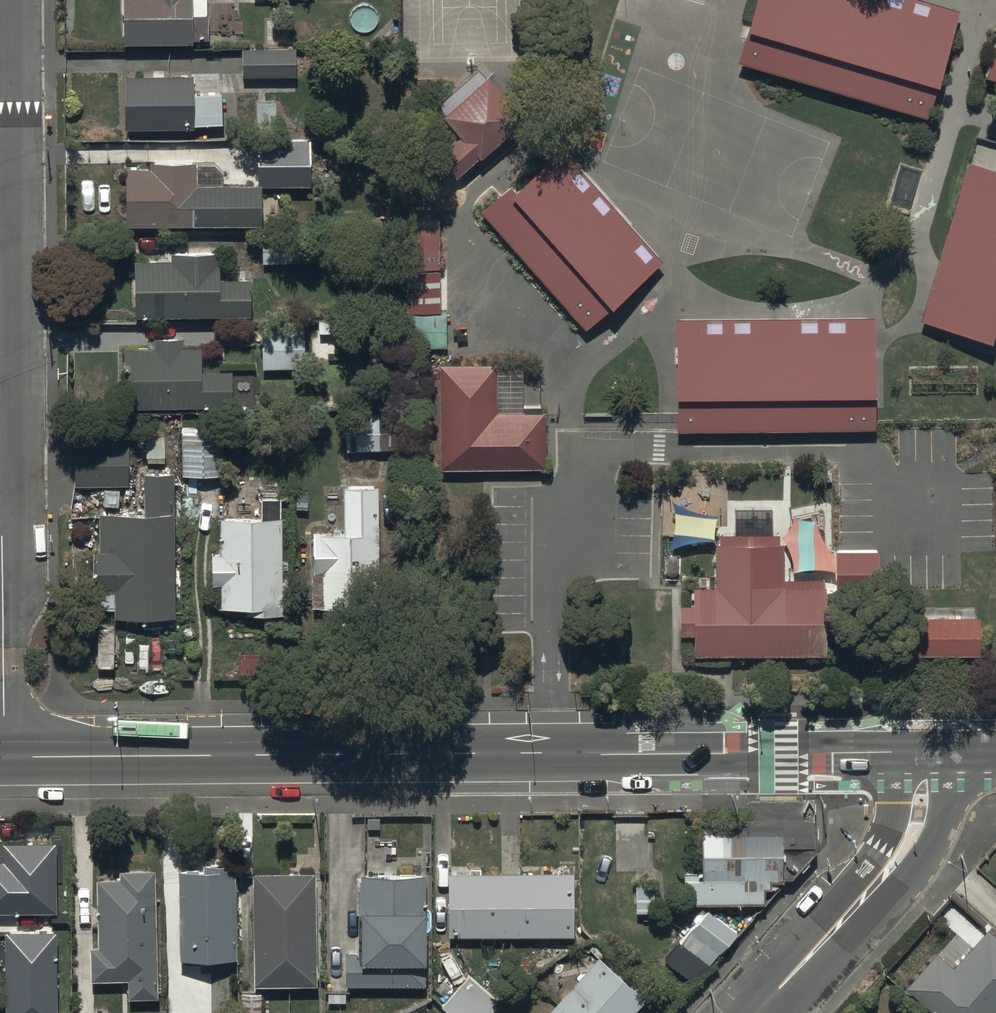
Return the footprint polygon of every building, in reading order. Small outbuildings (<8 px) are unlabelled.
[(117,50),(203,49),(203,0),(117,0),(117,50)] [(916,0),(759,0),(752,22),(739,64),(743,65),(928,121),(961,13),(916,0)] [(995,84),(995,30),(981,80),(995,84)] [(238,57),(238,84),(292,83),(292,57),(238,57)] [(186,136),(186,129),(216,129),(216,101),(186,101),(186,81),(116,81),(117,136),(186,136)] [(436,164),(456,186),(527,124),(491,83),(446,123),(462,141),(436,164)] [(664,261),(561,145),(482,214),(585,330),(664,261)] [(253,154),(253,191),(192,192),(191,167),(143,168),(143,174),(118,174),(118,231),(256,230),(256,193),(301,192),(301,154),(253,154)] [(969,164),(941,261),(923,323),(989,343),(994,325),(995,326),(995,172),(969,164)] [(439,206),(409,207),(410,271),(440,270),(439,206)] [(259,274),(297,273),(296,241),(259,241),(259,274)] [(127,325),(243,324),(243,287),(215,287),(215,258),(163,259),(163,269),(126,269),(127,325)] [(440,273),(410,273),(410,312),(441,311),(440,273)] [(876,318),(675,320),(676,413),(676,432),(877,430),(877,421),(877,408),(876,318)] [(252,379),(304,379),(303,333),(252,333),(252,379)] [(119,419),(227,417),(227,379),(194,379),(194,355),(177,355),(176,344),(119,344),(119,419)] [(440,367),(441,472),(547,470),(546,414),(546,411),(496,411),(496,367),(440,367)] [(345,461),(399,461),(398,423),(345,424),(345,461)] [(176,486),(220,485),(219,435),(176,435),(176,486)] [(67,492),(124,492),(124,445),(67,445),(67,492)] [(92,625),(174,624),(173,520),(91,521),(92,625)] [(217,618),(279,618),(278,526),(216,527),(216,562),(206,562),(206,595),(217,595),(217,618)] [(307,543),(308,616),(390,615),(389,542),(307,543)] [(695,636),(695,656),(826,656),(826,589),(783,589),(783,544),(717,544),(717,588),(696,588),(696,606),(681,605),(681,636),(695,636)] [(879,551),(836,552),(836,588),(880,588),(879,551)] [(980,655),(980,617),(891,616),(891,655),(980,655)] [(785,878),(790,878),(814,852),(814,805),(746,806),(746,816),(723,816),(723,831),(723,855),(765,855),(765,879),(785,878)] [(765,879),(765,855),(723,855),(723,831),(701,831),(701,873),(682,873),(682,905),(762,905),(762,889),(776,889),(785,878),(765,879)] [(3,843),(3,862),(0,862),(0,912),(57,912),(56,843),(3,843)] [(173,964),(231,964),(231,867),(199,867),(199,874),(173,875),(173,964)] [(150,1005),(150,877),(116,877),(116,884),(92,884),(92,953),(86,953),(86,995),(120,995),(120,1005),(150,1005)] [(250,992),(314,992),(313,878),(249,878),(250,992)] [(575,879),(448,880),(449,942),(575,941),(575,879)] [(652,879),(634,880),(635,913),(653,912),(652,879)] [(359,957),(343,957),(343,992),(423,992),(423,967),(427,967),(426,882),(359,882),(359,957)] [(706,922),(679,955),(705,977),(733,944),(706,922)] [(6,933),(7,1012),(58,1012),(57,932),(6,933)] [(908,989),(935,1012),(995,1012),(995,939),(988,932),(955,969),(939,954),(908,989)] [(645,1010),(599,968),(557,1012),(642,1012),(645,1010)] [(504,1012),(472,982),(443,1012),(503,1012),(504,1012)] [(258,1000),(236,1000),(236,1012),(258,1012),(258,1000)]
